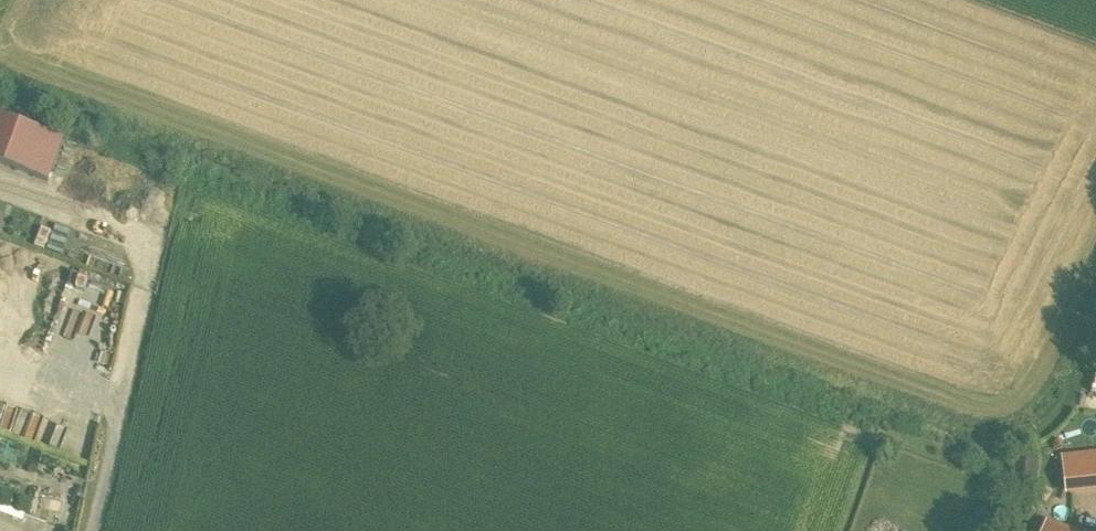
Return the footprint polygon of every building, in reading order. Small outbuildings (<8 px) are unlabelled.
[(48,178),(64,140),(0,113),(0,158),(48,178)] [(1,236),(9,215),(0,211),(0,236),(1,236)] [(1058,461),(1065,502),(1095,497),(1095,454),(1058,461)]
